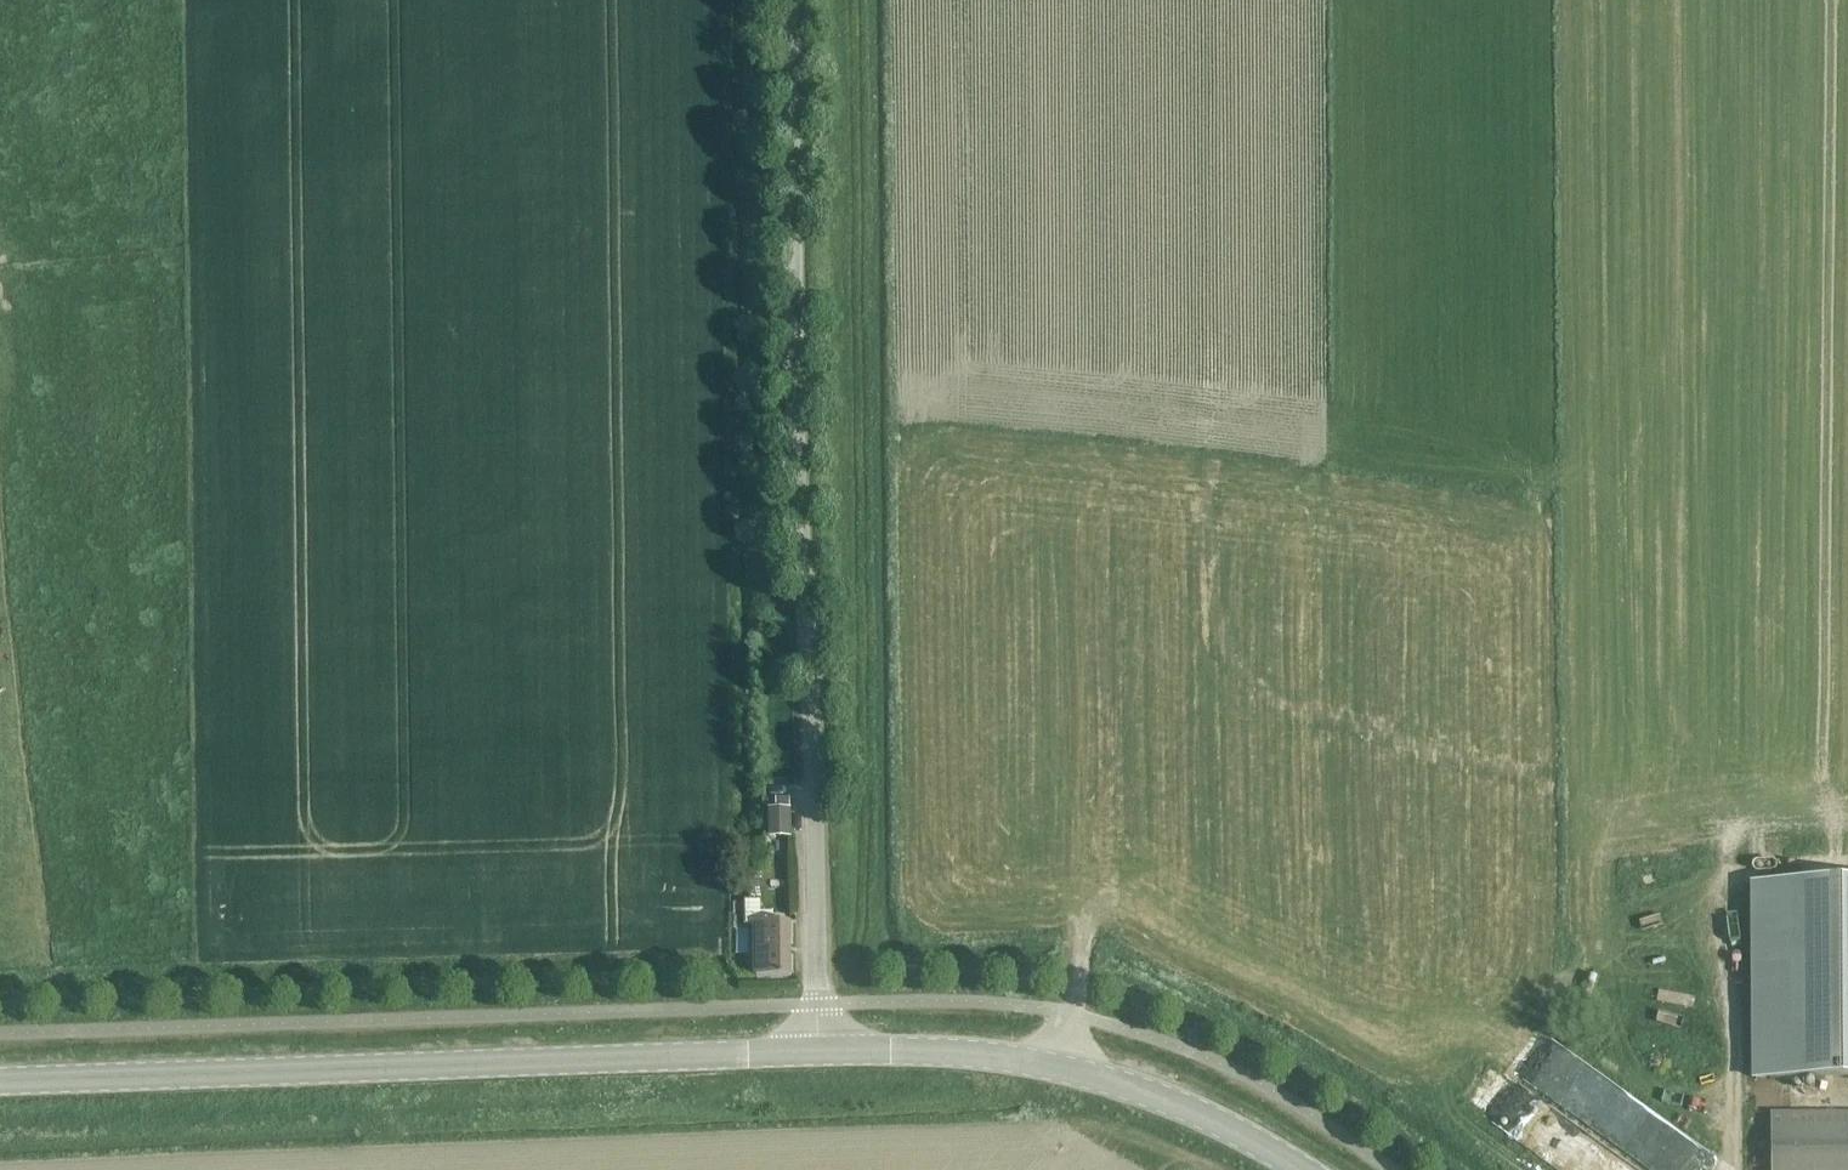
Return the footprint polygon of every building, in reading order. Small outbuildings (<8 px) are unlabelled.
[(764,840),(790,839),(789,810),(763,810),(764,840)] [(1754,885),(1756,1081),(1847,1080),(1847,884),(1754,885)] [(756,977),(789,977),(788,923),(755,924),(756,977)] [(1768,1115),(1769,1169),(1847,1169),(1847,1114),(1768,1115)]
